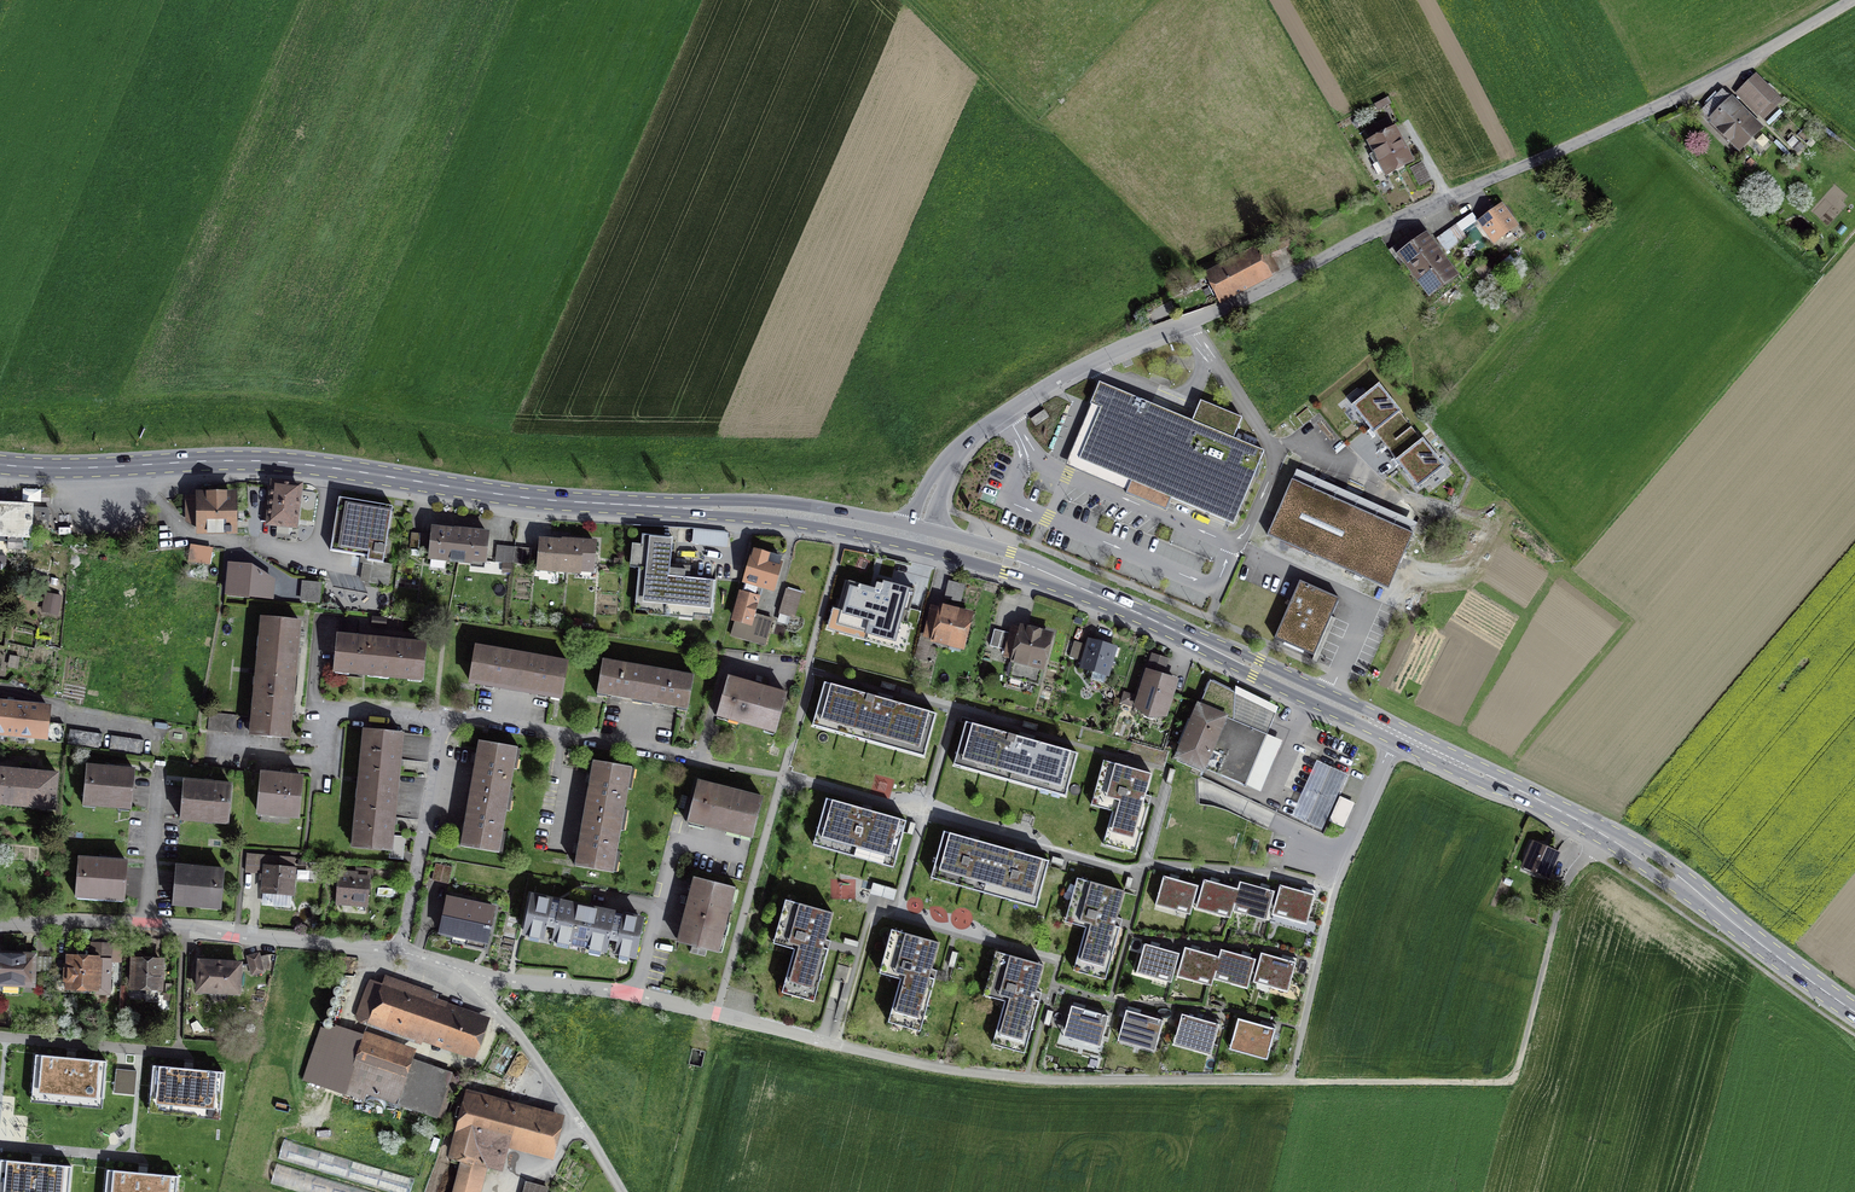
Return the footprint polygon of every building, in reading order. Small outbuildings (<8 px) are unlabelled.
[(1781,100),(1757,77),(1739,94),(1757,113),(1770,100),(1775,105),(1781,100)] [(1723,94),(1702,116),(1710,123),(1713,120),(1740,146),(1758,128),(1723,94)] [(1388,119),(1365,132),(1376,151),(1369,155),(1379,173),(1386,170),(1387,173),(1410,160),(1388,119)] [(1422,162),(1410,168),(1419,186),(1431,180),(1422,162)] [(1501,207),(1481,222),(1495,241),(1515,226),(1501,207)] [(1457,224),(1436,239),(1446,252),(1467,237),(1457,224)] [(1401,265),(1410,259),(1422,276),(1418,279),(1429,293),(1451,277),(1422,238),(1419,240),(1413,232),(1390,250),(1401,265)] [(1257,253),(1211,277),(1221,296),(1254,279),(1256,282),(1277,271),(1263,246),(1255,250),(1257,253)] [(1201,425),(1099,382),(1090,404),(1100,408),(1079,459),(1131,481),(1126,493),(1166,510),(1171,498),(1234,524),(1264,451),(1233,439),(1242,418),(1210,405),(1201,425)] [(1379,385),(1353,406),(1374,432),(1379,428),(1391,443),(1412,427),(1379,385)] [(1044,410),(1031,419),(1036,426),(1049,417),(1044,410)] [(1443,466),(1412,427),(1391,443),(1402,456),(1397,461),(1418,487),(1443,466)] [(1414,533),(1293,479),(1267,535),(1389,589),(1414,533)] [(299,490),(268,486),(266,506),(271,506),(269,522),(261,521),(260,530),(297,535),(299,522),(295,522),(299,490)] [(392,564),(383,563),(393,507),(339,498),(333,537),(330,551),(361,556),(360,563),(363,563),(360,581),(388,586),(392,564)] [(233,499),(183,499),(182,515),(189,521),(201,527),(225,527),(225,532),(233,532),(233,527),(233,499)] [(48,536),(49,509),(0,507),(0,533),(48,536)] [(693,541),(728,544),(730,530),(694,526),(693,541)] [(445,558),(458,559),(460,546),(457,545),(458,530),(455,530),(455,531),(433,529),(429,566),(444,568),(445,558)] [(487,534),(458,530),(457,545),(460,546),(458,559),(471,561),(472,557),(485,558),(487,534)] [(428,534),(411,532),(409,549),(427,551),(428,534)] [(635,604),(713,612),(716,581),(669,576),(673,538),(643,535),(635,604)] [(540,540),(539,566),(553,567),(553,569),(580,571),(580,567),(593,568),(595,543),(563,540),(563,541),(540,540)] [(190,561),(212,562),(213,543),(191,542),(190,561)] [(506,546),(497,545),(495,562),(504,563),(506,546)] [(515,547),(506,546),(504,563),(513,564),(513,563),(515,547)] [(531,549),(515,547),(513,563),(530,565),(531,549)] [(780,558),(755,550),(747,581),(759,584),(771,588),(780,558)] [(894,572),(851,561),(843,592),(858,595),(859,594),(862,594),(862,591),(887,597),(894,572)] [(227,593),(272,597),(274,581),(251,567),(229,565),(227,593)] [(731,635),(765,645),(772,620),(751,614),(759,584),(747,581),(731,635)] [(964,585),(949,581),(945,597),(960,601),(964,585)] [(1339,598),(1300,581),(1274,638),(1314,656),(1339,598)] [(320,583),(304,582),(302,600),(319,602),(320,583)] [(342,589),(341,603),(364,605),(365,591),(342,589)] [(794,617),(801,593),(788,589),(780,613),(794,617)] [(59,597),(46,595),(45,603),(57,605),(59,597)] [(968,618),(932,609),(926,634),(936,636),(935,640),(938,641),(940,643),(950,645),(952,640),(962,643),(968,618)] [(258,676),(294,680),(300,621),(263,617),(258,676)] [(339,618),(338,636),(356,637),(357,620),(339,618)] [(1011,633),(995,629),(990,646),(1007,650),(1006,654),(1016,657),(1011,678),(1022,681),(1023,677),(1038,681),(1048,638),(1012,629),(1011,633)] [(334,671),(379,675),(382,640),(356,637),(338,636),(334,671)] [(1074,639),(1071,655),(1081,658),(1085,641),(1074,639)] [(426,644),(382,640),(379,675),(423,679),(426,644)] [(1115,647),(1090,640),(1082,668),(1093,671),(1091,679),(1104,683),(1115,647)] [(470,680),(516,688),(522,654),(476,646),(470,680)] [(516,688),(562,696),(568,662),(522,654),(516,688)] [(643,701),(649,667),(603,659),(597,693),(643,701)] [(643,701),(688,709),(694,675),(649,667),(643,701)] [(1175,681),(1147,672),(1139,698),(1124,693),(1121,702),(1131,705),(1134,696),(1139,698),(1136,707),(1138,708),(1140,710),(1143,712),(1146,713),(1150,714),(1153,715),(1156,716),(1160,716),(1163,715),(1165,716),(1175,681)] [(252,735),(288,738),(294,680),(258,676),(252,735)] [(717,715),(777,733),(789,694),(729,676),(717,715)] [(1235,693),(1210,680),(1199,706),(1199,705),(1177,757),(1203,768),(1204,768),(1245,785),(1267,734),(1234,720),(1235,693)] [(920,756),(924,757),(936,714),(824,683),(812,726),(816,727),(818,722),(829,725),(830,720),(841,723),(838,733),(842,734),(843,729),(858,733),(859,730),(882,737),(881,740),(895,743),(894,748),(898,749),(900,740),(911,743),(910,747),(922,750),(920,756)] [(45,738),(47,723),(48,706),(0,702),(0,734),(45,738)] [(208,731),(235,733),(237,715),(209,713),(208,731)] [(65,725),(47,723),(45,738),(45,741),(63,742),(65,725)] [(966,723),(954,765),(958,766),(959,761),(970,764),(971,760),(982,763),(980,772),(984,774),(985,768),(1000,772),(1000,770),(1023,776),(1022,779),(1037,783),(1035,788),(1039,789),(1042,780),(1053,783),(1052,787),(1063,790),(1062,795),(1065,796),(1077,754),(966,723)] [(100,750),(103,734),(70,730),(68,745),(100,750)] [(366,730),(360,788),(396,792),(402,733),(366,730)] [(109,751),(142,756),(144,741),(111,736),(109,751)] [(470,793),(508,800),(518,747),(479,740),(470,793)] [(1347,774),(1316,760),(1291,815),(1322,829),(1347,774)] [(594,761),(584,813),(623,820),(632,768),(594,761)] [(1105,836),(1132,844),(1135,833),(1140,835),(1149,804),(1144,803),(1152,774),(1104,761),(1103,764),(1108,766),(1099,799),(1115,803),(1105,836)] [(88,767),(85,800),(131,805),(134,771),(88,767)] [(54,803),(57,774),(0,769),(0,799),(54,803)] [(269,813),(298,816),(301,777),(256,773),(254,787),(261,787),(259,809),(270,810),(269,813)] [(181,815),(228,819),(231,786),(184,782),(181,815)] [(688,821),(752,837),(762,798),(698,782),(688,821)] [(354,847),(390,850),(392,835),(396,792),(360,788),(354,847)] [(499,853),(508,800),(470,793),(460,846),(499,853)] [(1344,826),(1356,801),(1340,793),(1328,818),(1344,826)] [(874,853),(896,859),(907,821),(827,798),(816,837),(837,843),(835,850),(843,853),(845,845),(870,852),(867,860),(872,861),(874,853)] [(613,872),(623,820),(584,813),(574,865),(613,872)] [(986,884),(997,846),(944,831),(933,869),(960,877),(958,885),(966,887),(968,880),(986,884)] [(405,837),(392,835),(390,850),(389,858),(403,859),(405,837)] [(1560,850),(1535,840),(1524,867),(1549,877),(1560,850)] [(997,846),(986,884),(1003,889),(1001,896),(1009,899),(1011,891),(1038,899),(1049,861),(997,846)] [(265,903),(291,905),(294,869),(292,868),(293,858),(247,854),(245,872),(265,874),(263,892),(266,892),(265,903)] [(77,893),(124,897),(126,863),(80,859),(77,893)] [(452,867),(435,863),(432,880),(448,883),(452,867)] [(174,901),(220,905),(223,871),(177,867),(174,901)] [(340,872),(338,900),(366,902),(369,878),(372,879),(372,870),(356,869),(356,874),(340,872)] [(1174,903),(1192,908),(1198,886),(1164,876),(1155,905),(1172,910),(1174,903)] [(695,878),(678,942),(717,952),(733,888),(695,878)] [(1075,962),(1102,970),(1106,956),(1112,958),(1120,927),(1115,926),(1117,918),(1112,916),(1115,905),(1121,906),(1125,892),(1077,878),(1076,881),(1081,883),(1072,915),(1088,919),(1075,962)] [(1234,904),(1238,889),(1204,880),(1198,902),(1232,911),(1234,904)] [(1238,889),(1234,904),(1269,913),(1275,891),(1240,882),(1238,889)] [(1290,919),(1307,924),(1315,895),(1280,885),(1274,907),(1292,912),(1290,919)] [(587,909),(533,897),(525,932),(545,936),(547,927),(554,928),(552,938),(580,944),(587,909)] [(466,945),(485,949),(493,909),(447,899),(441,929),(468,934),(466,945)] [(784,985),(811,992),(815,978),(820,979),(829,949),(823,947),(826,939),(820,937),(823,927),(829,928),(833,913),(785,900),(785,903),(790,904),(781,937),(796,941),(784,985)] [(642,920),(587,909),(580,944),(608,950),(610,940),(617,942),(615,951),(634,955),(642,920)] [(890,1014),(917,1021),(921,1007),(926,1009),(935,979),(929,977),(932,968),(927,967),(929,956),(935,958),(939,943),(892,930),(891,933),(896,934),(887,967),(902,971),(890,1014)] [(68,987),(96,988),(96,986),(110,987),(111,961),(121,961),(122,944),(93,943),(92,958),(69,957),(69,968),(64,968),(64,981),(68,981),(68,987)] [(1156,970),(1173,976),(1180,954),(1145,944),(1136,973),(1153,978),(1156,970)] [(1215,972),(1220,957),(1185,948),(1179,969),(1213,979),(1215,972)] [(1220,957),(1215,972),(1250,981),(1256,959),(1221,950),(1220,957)] [(995,1036),(1021,1044),(1025,1029),(1030,1031),(1039,1000),(1034,999),(1036,991),(1031,989),(1034,978),(1040,980),(1044,965),(996,952),(995,955),(1001,956),(992,989),(1007,993),(995,1036)] [(1271,987),(1288,992),(1296,963),(1262,953),(1256,975),(1273,980),(1271,987)] [(0,954),(0,983),(32,985),(34,955),(0,954)] [(258,954),(248,957),(253,973),(263,971),(258,954)] [(134,961),(133,986),(147,987),(147,991),(158,992),(158,987),(160,987),(161,961),(134,961)] [(199,990),(238,992),(240,964),(200,962),(200,968),(195,968),(194,976),(199,977),(199,990)] [(424,1033),(471,1050),(481,1023),(434,1007),(437,998),(387,979),(381,987),(370,983),(357,1019),(421,1041),(424,1033)] [(1085,1042),(1101,1047),(1109,1016),(1071,1006),(1065,1031),(1086,1037),(1085,1042)] [(1140,1047),(1155,1051),(1163,1021),(1126,1010),(1119,1035),(1141,1041),(1140,1047)] [(1193,1050),(1211,1055),(1220,1024),(1182,1014),(1176,1036),(1196,1041),(1193,1050)] [(1249,1054),(1267,1059),(1275,1029),(1238,1019),(1232,1040),(1252,1046),(1249,1054)] [(451,1072),(324,1029),(307,1080),(363,1099),(366,1091),(436,1115),(451,1072)] [(106,1061),(35,1055),(32,1092),(103,1099),(106,1061)] [(224,1072),(152,1065),(149,1103),(220,1109),(224,1072)] [(116,1092),(137,1092),(137,1067),(116,1066),(116,1092)] [(450,1162),(461,1165),(463,1158),(482,1163),(499,1168),(506,1139),(549,1150),(557,1122),(467,1098),(450,1162)] [(415,1172),(282,1141),(272,1185),(299,1191),(410,1191),(415,1172)] [(454,1191),(475,1191),(482,1163),(463,1158),(461,1165),(454,1191)] [(0,1160),(0,1191),(69,1191),(71,1166),(0,1160)] [(107,1170),(105,1191),(177,1191),(178,1176),(107,1170)] [(529,1183),(526,1191),(546,1191),(547,1188),(529,1183)]
